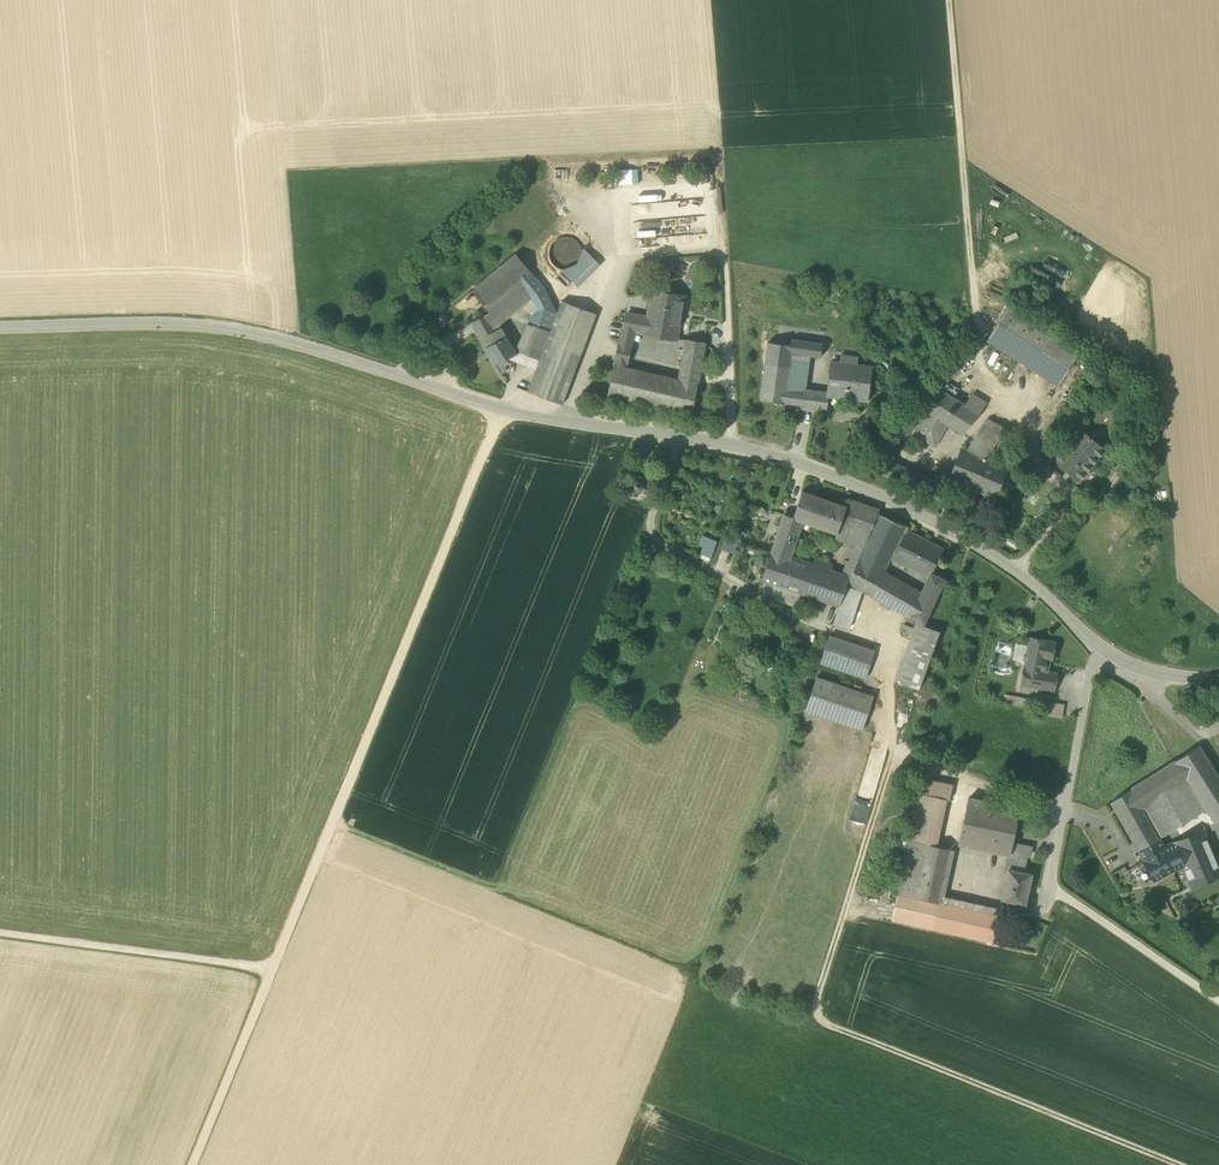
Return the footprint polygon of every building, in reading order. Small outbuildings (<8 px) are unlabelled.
[(573,268),(579,263),(582,255),(581,248),(577,241),(570,237),(562,237),(555,241),(550,247),(549,255),(552,263),(558,268),(565,270),(573,268)] [(584,250),(582,255),(579,263),(573,268),(565,270),(563,272),(578,287),(600,265),(584,250)] [(489,306),(518,282),(530,272),(516,253),(474,288),(489,306)] [(545,290),(530,272),(518,282),(530,297),(531,300),(537,311),(533,315),(519,346),(514,349),(517,353),(522,351),(540,358),(550,331),(549,331),(556,312),(548,296),(545,290)] [(496,330),(501,327),(500,325),(531,300),(530,297),(518,282),(489,306),(486,308),(489,312),(491,311),(497,321),(493,324),(496,330)] [(645,333),(677,339),(684,296),(652,291),(648,317),(645,333)] [(562,301),(556,312),(549,331),(550,331),(540,358),(528,391),(562,404),(596,314),(562,301)] [(1058,387),(1059,387),(1081,352),(1032,321),(1009,306),(987,341),(1058,387)] [(491,311),(489,312),(472,322),(477,332),(493,324),(497,321),(491,311)] [(634,331),(645,333),(648,317),(627,313),(623,329),(634,331)] [(477,332),(496,364),(517,353),(514,349),(501,327),(496,330),(493,324),(477,332)] [(616,365),(626,368),(634,331),(623,329),(616,365)] [(686,339),(681,368),(699,372),(705,342),(686,339)] [(792,347),(791,352),(808,355),(820,356),(822,344),(808,342),(793,340),(792,347)] [(769,343),(766,364),(789,367),(791,352),(792,347),(769,343)] [(803,392),(808,355),(791,352),(789,367),(786,390),(803,392)] [(842,355),(841,362),(832,360),(827,396),(828,396),(829,396),(829,397),(868,402),(873,366),(857,364),(858,358),(842,355)] [(786,390),(789,367),(766,364),(761,400),(801,405),(803,392),(786,390)] [(692,415),(698,380),(679,380),(626,368),(616,365),(615,365),(608,396),(692,415)] [(681,368),(679,380),(698,380),(699,372),(681,368)] [(963,435),(980,414),(965,405),(934,386),(916,405),(928,413),(949,426),(963,435)] [(811,393),(803,392),(801,405),(809,406),(811,393)] [(827,396),(811,393),(809,406),(827,408),(829,397),(829,396),(828,396),(827,396)] [(974,394),(965,405),(980,414),(988,403),(974,394)] [(885,460),(911,432),(928,413),(916,405),(874,450),(885,460)] [(949,426),(928,413),(911,432),(936,448),(949,426)] [(1059,437),(1068,444),(1077,433),(1078,433),(1083,427),(1074,419),(1059,437)] [(968,449),(987,459),(1005,430),(989,420),(986,421),(968,449)] [(1055,460),(1079,480),(1101,453),(1093,446),(1078,433),(1077,433),(1068,444),(1055,460)] [(1093,446),(1101,453),(1109,444),(1101,437),(1097,441),(1093,446)] [(965,485),(993,498),(1007,468),(987,459),(968,449),(964,447),(948,484),(962,491),(965,485)] [(874,470),(876,471),(883,460),(882,460),(874,470)] [(890,464),(883,460),(876,471),(884,475),(890,464)] [(629,494),(637,496),(639,490),(645,492),(648,485),(642,483),(644,476),(636,474),(634,480),(628,478),(626,485),(631,488),(629,494)] [(688,484),(677,486),(679,499),(690,497),(688,484)] [(803,522),(837,534),(844,514),(847,507),(846,506),(802,491),(795,513),(793,519),(803,522)] [(847,507),(844,514),(865,522),(854,547),(849,558),(841,576),(848,579),(850,580),(858,560),(878,513),(879,509),(848,499),(846,506),(847,507)] [(771,553),(790,559),(794,547),(797,538),(803,522),(793,519),(795,513),(786,510),(771,553)] [(878,513),(858,560),(884,574),(891,560),(908,531),(908,529),(909,527),(878,513)] [(849,545),(854,547),(865,522),(844,514),(837,534),(836,536),(835,540),(849,545)] [(891,560),(929,578),(932,573),(943,549),(908,531),(891,560)] [(740,539),(725,533),(720,547),(735,552),(740,539)] [(704,545),(707,538),(702,535),(698,543),(704,545)] [(716,542),(707,538),(704,545),(700,554),(709,558),(716,542)] [(803,539),(797,538),(794,547),(800,548),(803,539)] [(1010,538),(1006,544),(1016,549),(1019,544),(1010,538)] [(844,556),(849,558),(854,547),(849,545),(844,556)] [(771,553),(762,580),(758,591),(772,596),(771,598),(797,606),(801,593),(781,586),(790,559),(771,553)] [(839,606),(848,579),(841,576),(830,573),(814,567),(790,559),(781,586),(801,593),(839,606)] [(814,567),(830,573),(832,565),(816,560),(814,567)] [(920,595),(884,574),(858,560),(850,580),(849,582),(862,590),(910,618),(920,595)] [(929,578),(920,595),(910,618),(917,622),(924,626),(946,579),(932,573),(929,578)] [(849,629),(862,590),(849,582),(850,580),(848,579),(839,606),(833,624),(849,629)] [(940,632),(924,626),(917,622),(896,681),(919,689),(940,632)] [(820,663),(866,678),(875,651),(830,635),(820,663)] [(1038,687),(1054,690),(1057,673),(1049,672),(1046,671),(1048,659),(1051,660),(1052,660),(1055,642),(1047,641),(1045,638),(1042,638),(1039,639),(1030,638),(1029,646),(1027,653),(1025,654),(1025,655),(1024,659),(1025,659),(1026,661),(1022,685),(1038,687)] [(1027,653),(1029,646),(1016,643),(1013,659),(1026,661),(1025,659),(1024,659),(1025,655),(1025,654),(1027,653)] [(805,711),(863,730),(874,696),(817,677),(805,711)] [(1007,704),(1025,707),(1026,698),(1008,695),(1007,704)] [(1060,719),(1063,704),(1049,701),(1046,717),(1060,719)] [(1175,761),(1188,781),(1205,809),(1214,822),(1218,819),(1218,776),(1199,745),(1175,761)] [(868,822),(882,764),(866,760),(851,818),(868,822)] [(1144,859),(1165,847),(1142,809),(1188,781),(1175,761),(1111,802),(1139,850),(1142,856),(1144,859)] [(912,792),(919,793),(947,800),(949,800),(953,784),(916,776),(912,792)] [(1205,809),(1188,781),(1142,809),(1165,847),(1173,844),(1188,838),(1180,825),(1205,809)] [(937,846),(947,800),(919,793),(919,794),(909,840),(929,845),(937,846)] [(1010,854),(1011,855),(1013,843),(1020,809),(968,798),(958,844),(1010,854)] [(1192,888),(1218,876),(1218,866),(1204,831),(1188,838),(1173,844),(1183,867),(1192,888)] [(897,894),(917,898),(929,845),(909,840),(897,894)] [(1007,870),(1009,871),(1010,869),(1024,872),(1027,855),(1030,855),(1032,847),(1013,843),(1011,855),(1010,854),(1007,870)] [(1183,867),(1173,844),(1165,847),(1144,859),(1143,860),(1154,880),(1183,867)] [(937,846),(929,845),(917,898),(938,903),(938,901),(950,849),(937,846)] [(938,901),(999,914),(1001,909),(945,896),(954,850),(950,849),(938,901)] [(1033,874),(1024,872),(1010,869),(1009,871),(1003,899),(1027,904),(1033,874)] [(892,920),(932,929),(938,903),(917,898),(897,894),(892,920)] [(938,901),(938,903),(932,929),(993,943),(999,914),(938,901)]
